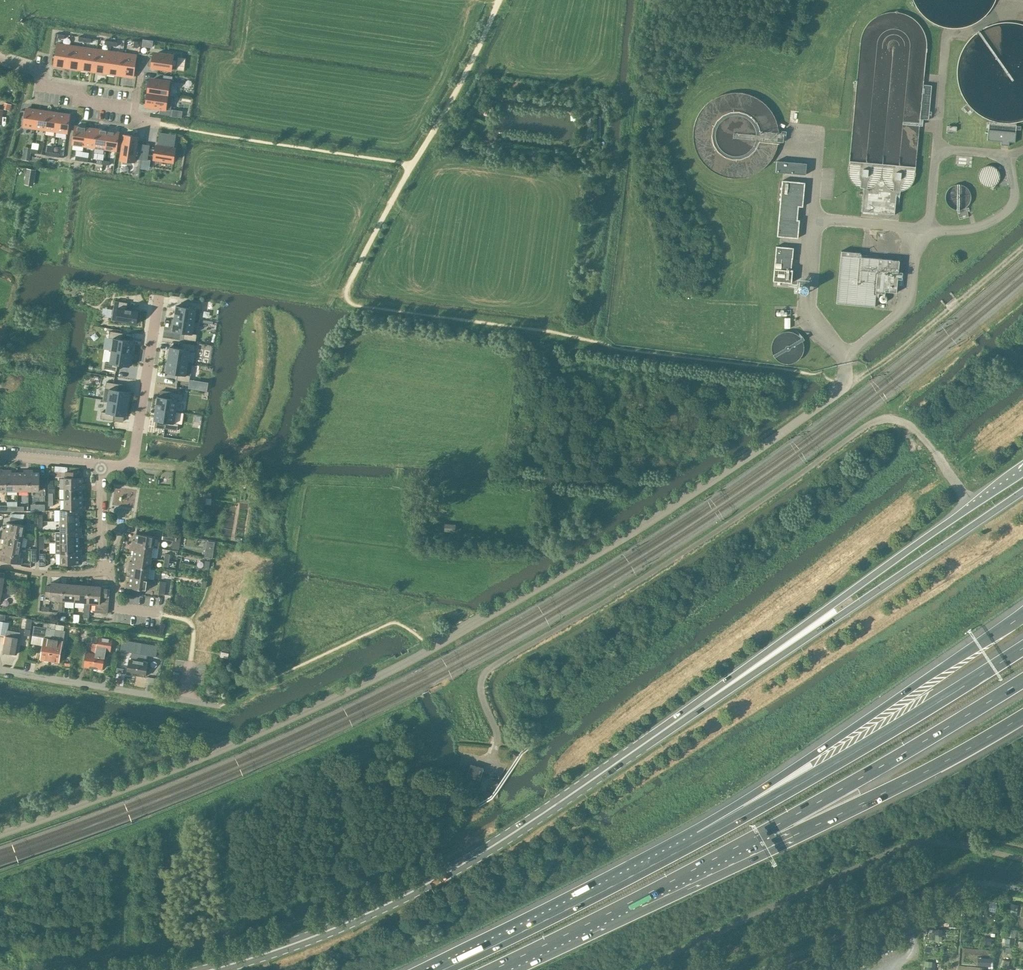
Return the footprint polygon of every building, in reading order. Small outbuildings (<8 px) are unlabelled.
[(54,65),(68,67),(71,46),(57,44),(54,65)] [(68,67),(81,69),(84,48),(71,46),(68,67)] [(81,69),(94,71),(97,50),(84,48),(81,69)] [(94,71),(107,73),(110,51),(97,50),(94,71)] [(107,73),(120,75),(123,53),(110,51),(107,73)] [(123,53),(120,75),(133,77),(136,55),(123,53)] [(151,59),(150,66),(176,70),(178,56),(164,54),(164,56),(153,55),(153,59),(151,59)] [(150,81),(148,92),(170,95),(172,82),(160,80),(160,82),(150,81)] [(148,92),(146,104),(157,105),(156,108),(161,108),(160,114),(170,116),(173,95),(170,95),(148,92)] [(5,102),(3,108),(10,110),(12,104),(5,102)] [(966,104),(963,107),(969,114),(973,111),(966,104)] [(24,126),(35,128),(37,110),(26,108),(24,126)] [(35,128),(45,129),(48,111),(37,110),(35,128)] [(45,129),(56,131),(59,113),(48,111),(45,129)] [(59,113),(56,131),(67,132),(70,115),(59,113)] [(73,144),(84,145),(86,128),(75,126),(73,144)] [(84,145),(94,147),(97,129),(86,128),(84,145)] [(94,147),(105,149),(108,131),(97,129),(94,147)] [(1016,131),(988,129),(987,140),(1001,141),(1001,145),(1009,145),(1009,142),(1015,142),(1016,131)] [(108,131),(105,149),(116,150),(119,132),(108,131)] [(175,135),(160,132),(158,146),(156,145),(154,159),(173,162),(175,148),(173,148),(175,135)] [(121,160),(134,162),(134,158),(141,159),(143,147),(136,146),(138,136),(125,135),(121,160)] [(143,147),(141,159),(148,160),(150,148),(143,147)] [(865,162),(849,160),(848,170),(848,173),(849,177),(850,180),(852,182),(855,185),(858,186),(860,187),(863,188),(861,211),(873,212),(895,214),(896,192),(902,191),(904,190),(906,189),(909,187),(912,184),(914,181),(915,176),(916,167),(899,165),(898,165),(882,163),(881,163),(866,162),(865,162)] [(776,172),(806,175),(806,163),(777,161),(776,172)] [(984,186),(988,187),(993,187),(996,185),(999,181),(1000,177),(999,173),(997,169),(993,166),(989,165),(984,166),(980,169),(978,173),(978,177),(979,181),(981,184),(984,186)] [(26,180),(34,181),(36,169),(28,168),(26,180)] [(782,180),(777,236),(798,238),(800,220),(796,219),(797,206),(803,207),(805,182),(782,180)] [(794,248),(776,246),(773,281),(792,282),(793,270),(790,269),(791,258),(793,258),(794,248)] [(841,250),(836,303),(874,307),(876,293),(885,294),(885,292),(896,293),(900,260),(861,256),(861,252),(841,250)] [(115,300),(112,320),(136,324),(138,311),(127,309),(128,302),(115,300)] [(176,305),(174,318),(195,321),(195,322),(199,322),(202,303),(189,301),(188,307),(176,305)] [(174,318),(172,330),(184,332),(183,339),(196,341),(197,334),(193,333),(195,322),(195,321),(174,318)] [(110,331),(109,337),(113,338),(112,350),(132,353),(134,341),(122,339),(123,333),(110,331)] [(170,347),(168,359),(188,362),(190,350),(194,351),(195,344),(183,342),(182,348),(170,347)] [(105,362),(104,368),(117,371),(118,364),(130,366),(132,353),(112,350),(110,363),(105,362)] [(177,373),(176,380),(190,382),(192,363),(188,362),(168,359),(166,372),(177,373)] [(107,381),(104,400),(108,401),(108,400),(128,404),(130,392),(128,392),(118,390),(119,384),(107,381)] [(158,396),(156,408),(176,411),(178,400),(182,400),(183,394),(171,392),(169,398),(159,396),(158,396)] [(102,411),(101,418),(113,420),(115,414),(124,415),(126,415),(128,404),(108,400),(108,401),(106,412),(102,411)] [(156,408),(154,420),(156,420),(166,422),(165,428),(178,430),(179,423),(174,423),(176,411),(156,408)] [(18,491),(18,472),(12,472),(12,469),(7,469),(7,491),(18,491)] [(29,491),(29,470),(24,469),(24,472),(18,472),(18,491),(29,491)] [(29,470),(29,491),(40,491),(40,488),(45,488),(45,474),(40,474),(40,472),(33,472),(33,470),(29,470)] [(64,488),(85,488),(85,483),(83,483),(83,477),(81,477),(81,471),(65,471),(65,477),(64,477),(64,488)] [(85,493),(85,488),(64,488),(64,499),(83,499),(83,493),(85,493)] [(81,509),(81,510),(85,510),(85,505),(83,505),(83,499),(64,499),(64,509),(64,510),(81,509)] [(60,520),(79,520),(79,514),(81,514),(81,510),(81,509),(64,510),(64,509),(60,509),(60,520)] [(3,532),(23,536),(25,525),(22,525),(24,519),(10,517),(9,522),(7,522),(6,528),(4,528),(3,532)] [(79,526),(79,520),(60,520),(60,531),(81,531),(81,526),(79,526)] [(455,524),(445,523),(444,531),(455,532),(455,524)] [(55,531),(55,542),(79,542),(79,536),(81,536),(81,531),(60,531),(55,531)] [(23,536),(3,532),(2,537),(4,538),(3,544),(22,547),(23,536)] [(164,532),(163,539),(176,540),(177,534),(164,532)] [(132,544),(153,547),(154,536),(136,533),(135,540),(133,539),(132,544)] [(56,553),(61,553),(81,553),(81,548),(79,548),(79,542),(55,542),(56,553)] [(22,547),(3,544),(2,549),(0,549),(0,554),(1,554),(0,560),(21,564),(22,558),(20,557),(22,547)] [(134,549),(133,555),(151,558),(153,547),(132,544),(131,549),(134,549)] [(206,546),(205,556),(212,557),(214,547),(206,546)] [(81,558),(81,553),(61,553),(61,564),(79,564),(79,558),(81,558)] [(151,558),(133,555),(132,561),(130,561),(129,565),(150,568),(151,558)] [(130,576),(148,579),(150,568),(129,565),(128,570),(131,570),(130,576)] [(147,590),(148,579),(130,576),(129,582),(127,582),(126,587),(128,587),(128,593),(141,595),(141,589),(147,590)] [(59,600),(59,602),(62,602),(62,600),(64,583),(51,582),(51,585),(46,584),(45,596),(50,596),(49,599),(59,600)] [(62,600),(62,602),(65,602),(65,600),(75,601),(76,584),(64,583),(62,600)] [(84,602),(84,604),(87,604),(87,602),(89,585),(76,584),(75,601),(84,602)] [(87,602),(90,602),(96,603),(95,612),(108,613),(109,596),(110,588),(108,588),(101,587),(102,586),(89,585),(87,602)] [(6,635),(3,651),(6,652),(7,653),(9,654),(11,653),(17,654),(20,638),(19,638),(20,632),(9,629),(10,622),(0,621),(0,634),(6,635)] [(41,659),(50,660),(54,639),(56,629),(46,628),(34,626),(33,635),(44,637),(41,659)] [(54,639),(50,660),(59,662),(61,648),(62,648),(64,641),(65,631),(56,629),(54,639)] [(93,667),(98,636),(93,635),(87,634),(86,642),(91,643),(92,644),(90,652),(86,652),(84,666),(93,667)] [(111,652),(112,641),(113,637),(98,635),(98,636),(93,667),(102,669),(105,655),(105,651),(111,652)] [(136,674),(141,642),(133,641),(122,639),(120,650),(131,652),(130,659),(129,658),(127,673),(136,674)] [(142,642),(141,642),(136,674),(145,676),(148,662),(146,661),(147,654),(156,656),(157,645),(142,643),(142,642)] [(484,768),(471,763),(470,768),(469,770),(468,772),(467,776),(480,780),(482,774),(484,768)] [(872,955),(854,962),(856,968),(875,960),(872,955)]
